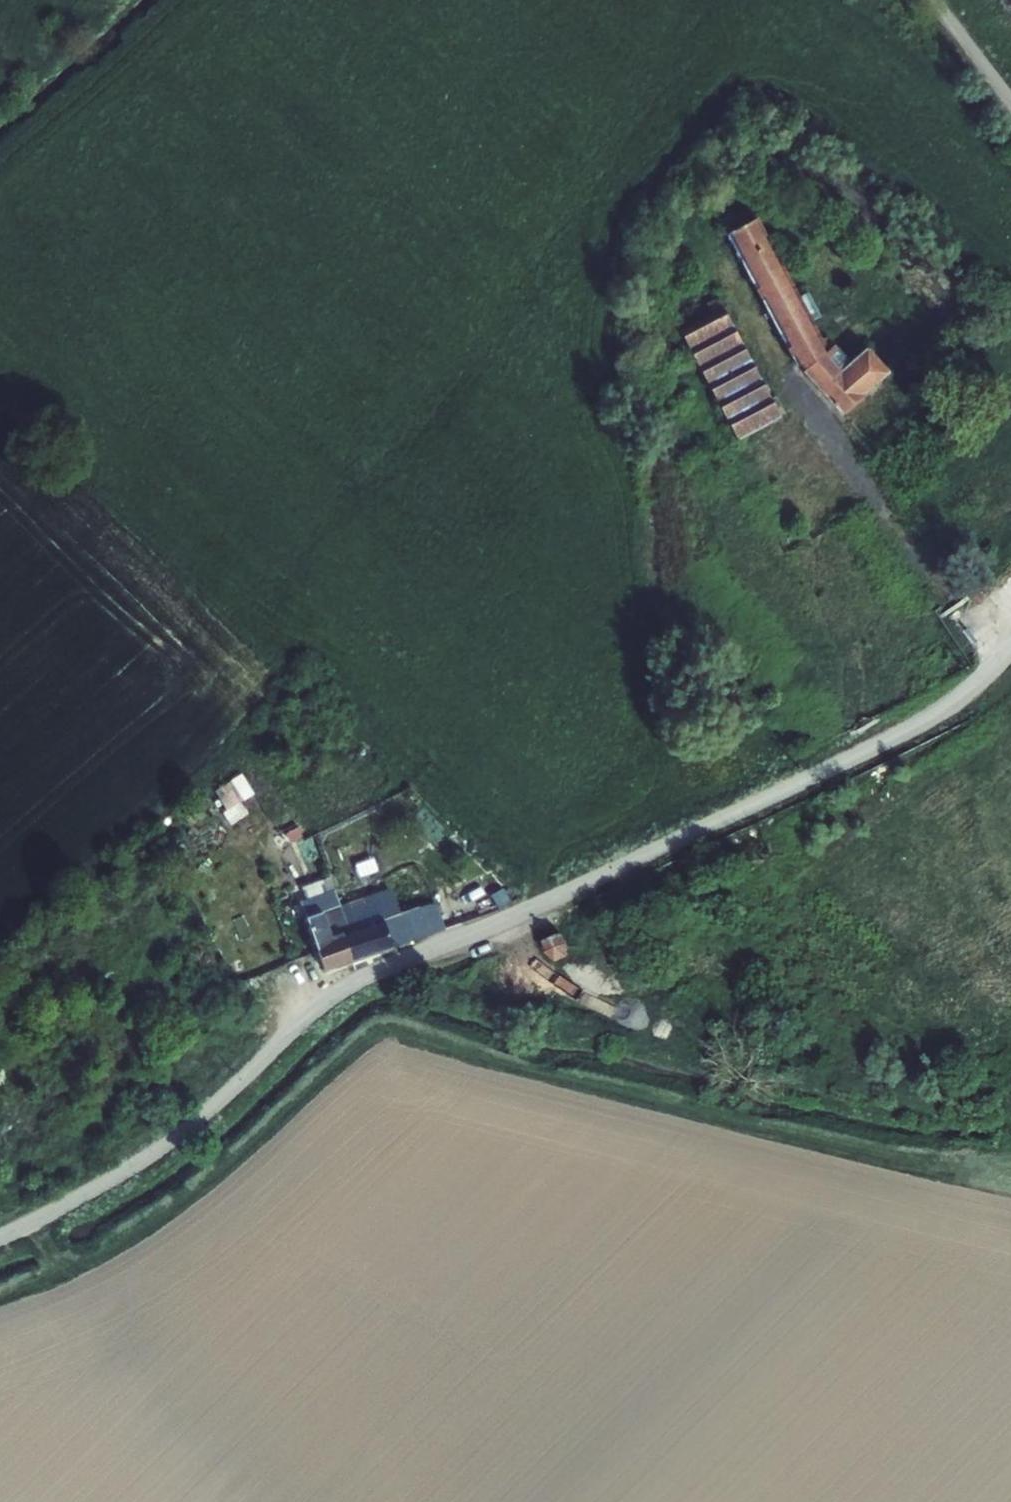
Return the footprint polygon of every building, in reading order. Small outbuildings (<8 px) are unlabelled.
[(888,372),(865,347),(849,361),(833,344),(827,350),(812,321),(821,316),(808,292),(799,297),(756,217),(727,233),(797,364),(841,414),(888,372)] [(681,330),(737,439),(781,417),(724,308),(681,330)] [(254,793),(241,774),(214,791),(227,811),(254,793)] [(303,824),(273,838),(278,849),(308,835),(303,824)] [(343,934),(352,961),(417,938),(409,915),(407,911),(418,907),(410,883),(340,908),(348,932),(343,934)] [(352,961),(343,934),(348,932),(340,908),(331,884),(323,887),(326,894),(301,903),(325,971),(352,961)] [(417,938),(444,929),(436,905),(409,915),(417,938)] [(560,935),(544,941),(547,952),(555,961),(567,956),(567,944),(560,935)]
